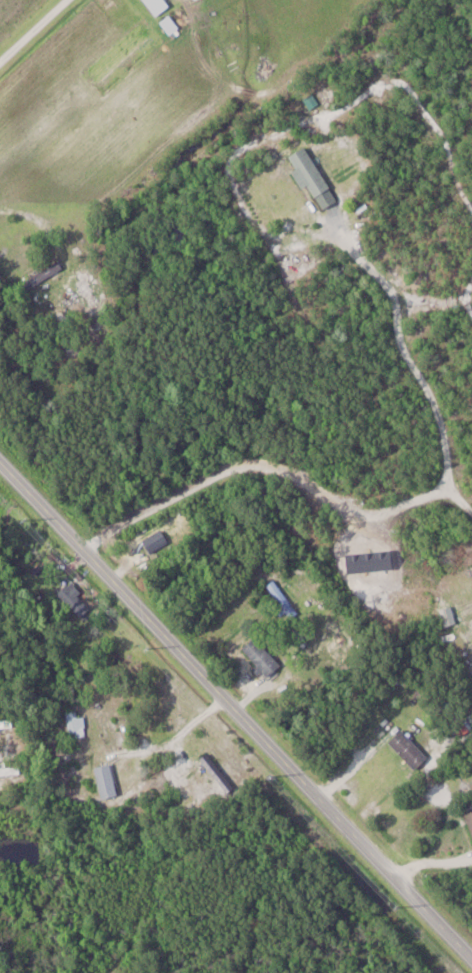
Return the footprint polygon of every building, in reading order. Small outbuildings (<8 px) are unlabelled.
[(156,16),(170,6),(166,0),(145,0),(156,16)] [(162,21),(170,34),(179,28),(171,15),(162,21)] [(305,186),(308,184),(315,196),(331,187),(307,145),(287,156),(305,186)] [(63,267),(58,260),(29,279),(34,286),(63,267)] [(169,542),(162,530),(144,540),(151,552),(169,542)] [(58,595),(80,618),(95,604),(72,581),(58,595)] [(283,664),(255,637),(240,652),(267,679),(283,664)] [(69,737),(85,737),(85,717),(77,717),(77,711),(69,711),(69,737)] [(0,720),(0,728),(12,728),(12,720),(0,720)] [(390,742),(417,769),(429,757),(403,730),(390,742)] [(120,794),(109,764),(95,769),(105,799),(120,794)]
